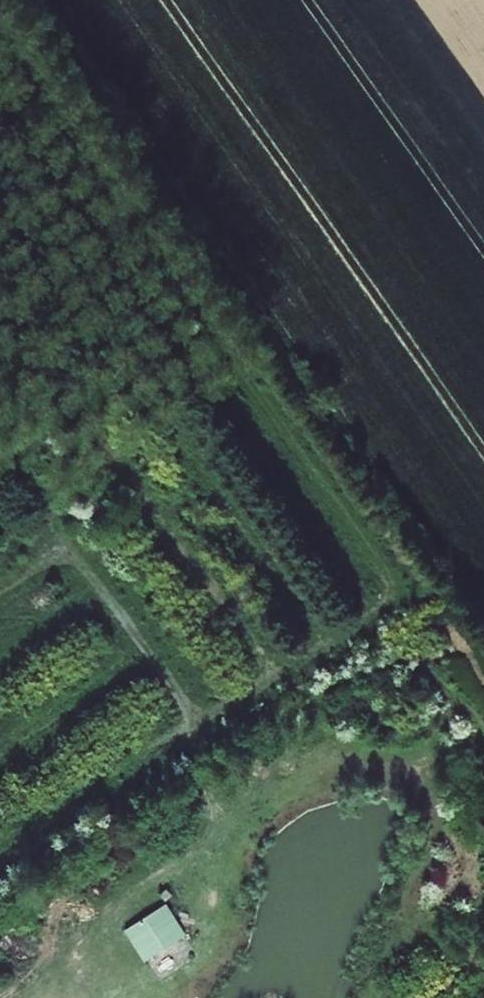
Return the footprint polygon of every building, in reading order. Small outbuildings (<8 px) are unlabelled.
[(167,903),(124,930),(144,963),(187,936),(167,903)]
